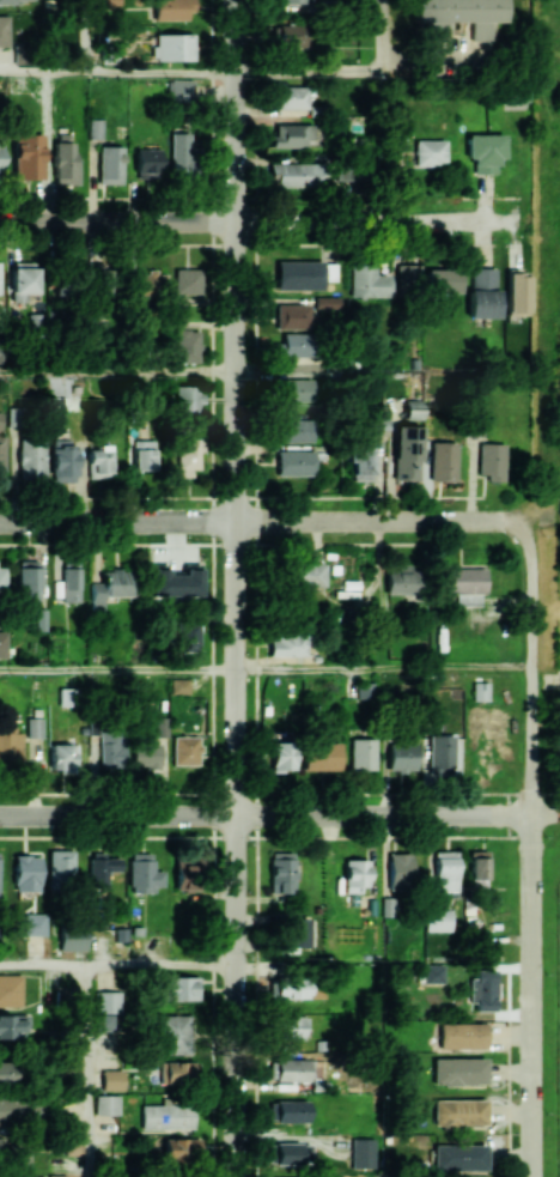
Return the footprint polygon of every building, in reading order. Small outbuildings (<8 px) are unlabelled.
[(119,0),(99,0),(99,8),(119,9),(119,0)] [(154,20),(194,18),(193,0),(153,0),(154,20)] [(277,11),(292,10),(292,7),(309,7),(309,0),(276,0),(277,11)] [(415,21),(426,21),(426,40),(447,40),(447,21),(470,21),(470,41),(491,41),(491,21),(504,21),(504,0),(415,0),(415,21)] [(9,46),(8,15),(0,15),(0,46),(9,46)] [(277,25),(278,47),(307,47),(307,25),(277,25)] [(154,61),(193,60),(192,33),(153,34),(154,61)] [(193,80),(171,80),(170,103),(192,103),(193,80)] [(306,86),(270,87),(271,109),(307,108),(306,86)] [(102,138),(102,118),(88,118),(88,138),(102,138)] [(272,147),(304,147),(304,139),(314,139),(314,124),(273,124),(272,147)] [(170,175),(190,175),(191,133),(170,133),(170,175)] [(42,134),(12,134),(12,179),(42,179),(42,134)] [(79,184),(79,158),(70,157),(71,134),(54,134),(53,184),(79,184)] [(503,134),(466,134),(466,159),(472,159),(472,174),(497,173),(497,158),(503,158),(503,134)] [(445,140),(415,140),(414,166),(444,166),(445,140)] [(122,146),(98,146),(98,184),(122,184),(122,146)] [(159,149),(135,149),(135,171),(159,172),(159,149)] [(337,180),(370,182),(371,160),(337,158),(337,180)] [(269,186),(319,187),(319,163),(270,162),(269,186)] [(276,289),(322,289),(323,261),(276,260),(276,289)] [(349,262),(350,297),(389,296),(388,275),(375,275),(374,262),(349,262)] [(419,264),(397,263),(396,288),(418,288),(419,264)] [(36,293),(36,267),(10,267),(10,301),(22,301),(22,293),(36,293)] [(201,295),(202,269),(175,268),(174,294),(201,295)] [(496,318),(497,268),(469,268),(468,318),(496,318)] [(460,292),(459,269),(425,270),(426,293),(460,292)] [(527,270),(506,270),(506,315),(526,315),(527,270)] [(165,272),(137,271),(136,295),(165,295),(165,272)] [(314,308),(338,309),(338,298),(314,297),(314,308)] [(276,329),(310,328),(309,304),(276,305),(276,329)] [(176,362),(199,362),(200,329),(176,329),(176,362)] [(309,356),(309,332),(282,333),(283,357),(309,356)] [(312,378),(282,379),(282,403),(312,402),(312,378)] [(198,412),(199,386),(175,385),(174,410),(198,412)] [(405,418),(422,419),(422,401),(405,401),(405,418)] [(373,436),(388,435),(387,414),(372,414),(373,436)] [(312,419),(276,420),(276,442),(313,442),(312,419)] [(393,480),(419,481),(420,426),(395,425),(393,480)] [(77,446),(70,446),(70,433),(52,432),(52,481),(77,482),(77,446)] [(199,469),(199,438),(178,437),(177,476),(191,477),(191,469),(199,469)] [(45,440),(19,439),(18,480),(45,480),(45,440)] [(133,469),(153,469),(153,440),(133,440),(133,469)] [(371,480),(372,441),(346,441),(346,461),(352,462),(352,480),(371,480)] [(455,482),(456,442),(431,441),(430,481),(455,482)] [(502,443),(477,444),(478,474),(485,474),(486,481),(503,481),(502,443)] [(88,478),(111,477),(110,444),(97,444),(98,450),(87,450),(88,478)] [(314,450),(276,451),(277,475),(314,474),(314,450)] [(17,602),(39,603),(40,561),(17,560),(17,602)] [(79,602),(80,562),(62,562),(62,580),(54,580),(53,601),(79,602)] [(324,563),(286,564),(286,587),(324,587),(324,563)] [(151,595),(200,595),(200,564),(183,565),(183,574),(168,574),(168,564),(151,564),(151,595)] [(418,594),(418,566),(386,565),(385,594),(418,594)] [(486,594),(485,567),(437,569),(438,593),(455,593),(456,606),(481,605),(481,594),(486,594)] [(91,583),(91,610),(103,610),(103,597),(131,596),(130,568),(102,569),(102,582),(91,583)] [(200,651),(200,622),(178,621),(177,651),(200,651)] [(269,656),(305,655),(305,634),(269,634),(269,656)] [(489,700),(489,682),(473,682),(473,700),(489,700)] [(74,687),(58,688),(59,706),(75,705),(74,687)] [(155,736),(167,736),(168,717),(156,717),(155,736)] [(42,738),(42,718),(27,718),(26,738),(42,738)] [(0,728),(0,766),(21,767),(22,729),(0,728)] [(100,766),(124,766),(124,733),(99,734),(100,766)] [(453,735),(429,735),(429,773),(453,774),(453,735)] [(199,736),(173,736),(172,764),(198,764),(199,736)] [(375,769),(375,738),(350,738),(350,769),(375,769)] [(73,771),(75,743),(50,742),(48,770),(73,771)] [(304,771),(340,770),(339,742),(304,743),(304,771)] [(159,743),(132,744),(132,768),(160,767),(159,743)] [(387,771),(415,771),(416,743),(388,743),(387,771)] [(73,850),(49,850),(48,884),(72,885),(73,850)] [(470,888),(487,888),(487,851),(470,850),(470,888)] [(107,887),(107,871),(120,871),(120,858),(105,858),(105,851),(89,851),(89,887),(107,887)] [(457,851),(434,851),(435,891),(457,891),(457,851)] [(162,870),(153,871),(152,852),(129,853),(130,891),(163,890),(162,870)] [(294,853),(271,852),(269,892),(293,893),(294,853)] [(411,853),(386,853),(385,889),(410,890),(411,853)] [(14,892),(41,891),(40,855),(13,855),(14,892)] [(175,889),(198,889),(197,860),(174,861),(175,889)] [(344,890),(368,890),(368,860),(344,860),(344,890)] [(451,909),(425,910),(426,932),(452,931),(451,909)] [(24,914),(24,936),(47,935),(47,913),(24,914)] [(307,917),(282,918),(283,947),(308,946),(307,917)] [(85,950),(86,931),(59,930),(59,950),(85,950)] [(423,983),(443,983),(444,965),(423,964),(423,983)] [(495,1011),(495,970),(471,970),(471,1011),(495,1011)] [(21,1007),(21,974),(0,974),(0,1006),(21,1007)] [(199,976),(163,976),(162,999),(199,1000),(199,976)] [(308,998),(307,979),(275,980),(275,999),(308,998)] [(121,991),(95,991),(94,1012),(120,1013),(121,991)] [(0,1015),(0,1038),(24,1037),(23,1015),(0,1015)] [(95,1032),(115,1032),(115,1015),(95,1016),(95,1032)] [(191,1015),(158,1015),(158,1054),(190,1054),(191,1015)] [(304,1039),(304,1016),(274,1016),(274,1039),(304,1039)] [(439,1048),(484,1048),(485,1022),(439,1022),(439,1048)] [(312,1081),(312,1059),(275,1058),(275,1081),(312,1081)] [(485,1059),(433,1058),(433,1084),(485,1085),(485,1059)] [(14,1082),(14,1061),(0,1061),(0,1082),(14,1082)] [(197,1082),(196,1061),(160,1061),(161,1083),(197,1082)] [(123,1090),(123,1069),(101,1069),(102,1090),(123,1090)] [(95,1095),(95,1115),(119,1115),(118,1095),(95,1095)] [(27,1124),(27,1097),(0,1097),(0,1124),(27,1124)] [(485,1099),(433,1100),(433,1126),(485,1125),(485,1099)] [(35,1116),(55,1115),(55,1100),(35,1101),(35,1116)] [(307,1122),(307,1101),(276,1100),(275,1122),(307,1122)] [(194,1129),(194,1104),(141,1106),(141,1130),(194,1129)] [(82,1156),(82,1138),(65,1137),(64,1155),(82,1156)] [(164,1138),(164,1163),(201,1162),(200,1137),(164,1138)] [(351,1168),(373,1169),(373,1138),(352,1138),(351,1168)] [(275,1163),(309,1165),(310,1144),(275,1143),(275,1163)] [(485,1171),(486,1145),(433,1144),(433,1170),(485,1171)]
